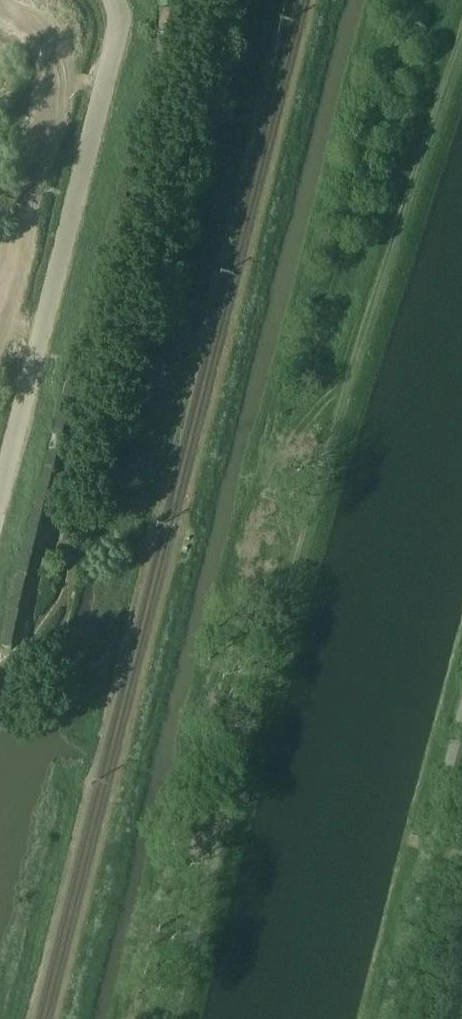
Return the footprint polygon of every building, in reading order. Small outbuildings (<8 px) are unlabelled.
[(55,368),(51,385),(58,387),(63,370),(55,368)]
